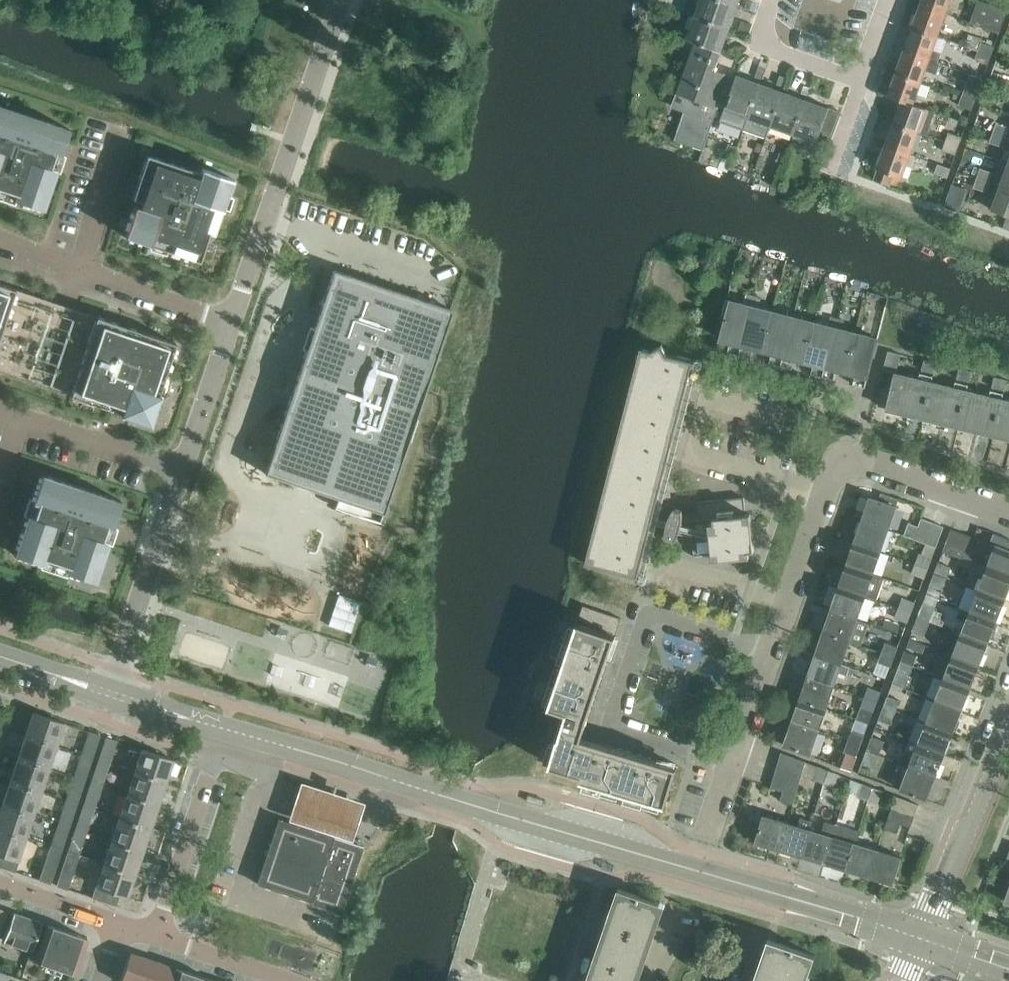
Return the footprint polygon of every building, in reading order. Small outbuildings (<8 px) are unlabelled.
[(694,16),(730,29),(738,6),(722,0),(700,0),(694,16)] [(920,4),(945,13),(950,0),(922,0),(920,4)] [(999,33),(1008,10),(981,0),(978,0),(970,22),(999,33)] [(920,4),(912,27),(937,36),(945,13),(920,4)] [(686,39),(695,42),(721,51),(722,51),(730,29),(694,16),(686,39)] [(742,21),(739,31),(749,34),(752,24),(742,21)] [(912,27),(904,50),(938,62),(941,53),(932,50),(937,36),(912,27)] [(965,46),(978,50),(991,55),(994,46),(981,42),(982,39),(969,34),(965,46)] [(674,139),(703,149),(718,105),(725,108),(736,78),(714,70),(721,51),(695,42),(678,92),(677,91),(676,93),(677,93),(673,103),(684,111),(674,139)] [(904,50),(896,73),(921,82),(925,70),(936,74),(940,63),(938,62),(904,50)] [(991,55),(978,50),(975,60),(988,64),(991,55)] [(759,65),(755,77),(761,79),(765,67),(759,65)] [(992,70),(989,80),(998,83),(1001,73),(992,70)] [(888,95),(900,100),(901,98),(913,103),(921,82),(896,73),(888,95)] [(760,82),(737,74),(736,78),(725,108),(724,110),(747,118),(760,82)] [(777,84),(784,86),(787,77),(780,75),(777,84)] [(783,91),(760,82),(747,118),(770,126),(783,91)] [(965,87),(962,96),(975,101),(978,92),(965,87)] [(806,99),(783,91),(770,126),(793,134),(806,99)] [(975,101),(962,96),(959,105),(972,109),(975,101)] [(892,123),(918,132),(926,134),(934,111),(913,103),(901,98),(900,100),(897,111),(893,109),(890,118),(893,120),(892,123)] [(829,107),(806,99),(793,134),(816,143),(821,129),(831,133),(839,111),(829,108),(829,107)] [(0,106),(0,188),(16,193),(14,199),(42,208),(55,169),(50,167),(54,154),(60,155),(69,129),(0,106)] [(892,123),(885,144),(910,153),(918,132),(892,123)] [(997,123),(993,133),(1005,137),(1008,127),(997,123)] [(949,132),(945,142),(958,146),(962,137),(949,132)] [(1005,137),(993,133),(992,135),(987,133),(985,140),(1001,146),(1005,137)] [(759,140),(756,148),(761,150),(764,141),(759,140)] [(729,142),(725,150),(734,153),(737,146),(729,142)] [(958,146),(945,142),(942,150),(955,154),(958,146)] [(910,153),(885,144),(876,168),(878,168),(874,179),(889,184),(893,174),(902,177),(906,165),(911,167),(915,155),(910,153)] [(138,181),(148,184),(140,207),(134,205),(124,236),(150,244),(152,239),(169,244),(167,250),(199,261),(209,232),(213,234),(222,208),(217,206),(222,193),(227,195),(232,178),(202,168),(200,173),(147,155),(138,181)] [(934,173),(947,177),(950,168),(938,164),(934,173)] [(1000,186),(1008,190),(1008,164),(1000,186)] [(981,168),(977,178),(989,182),(992,172),(981,168)] [(989,182),(977,178),(974,187),(985,191),(989,182)] [(1000,186),(992,209),(1008,215),(1008,190),(1000,186)] [(947,199),(944,206),(959,211),(962,204),(947,199)] [(332,272),(266,475),(349,502),(347,511),(381,524),(451,310),(332,272)] [(15,288),(0,283),(0,332),(15,288)] [(728,351),(739,354),(752,306),(727,299),(723,315),(726,316),(720,338),(731,341),(728,351)] [(753,347),(763,349),(773,311),(752,306),(739,354),(751,357),(753,347)] [(770,362),(779,365),(792,316),(773,311),(763,349),(772,352),(770,362)] [(96,316),(69,395),(113,410),(115,403),(123,406),(120,414),(150,424),(160,394),(158,394),(175,342),(96,316)] [(791,357),(801,359),(811,321),(792,316),(779,365),(789,367),(791,357)] [(808,372),(819,375),(832,326),(811,321),(801,359),(810,361),(808,372)] [(833,367),(843,370),(853,332),(832,326),(819,375),(831,378),(833,367)] [(853,332),(843,370),(852,372),(850,383),(865,387),(878,338),(853,332)] [(591,543),(592,544),(593,544),(598,552),(594,565),(638,577),(641,566),(639,566),(640,562),(642,562),(647,539),(646,539),(647,535),(649,535),(654,513),(652,512),(653,508),(655,509),(661,486),(659,485),(660,481),(662,482),(668,459),(666,458),(667,454),(669,455),(675,432),(673,432),(674,428),(676,428),(682,405),(680,405),(681,401),(683,401),(689,379),(687,378),(688,374),(690,375),(693,360),(668,354),(662,344),(661,344),(661,345),(653,350),(650,349),(643,376),(632,382),(633,384),(634,383),(639,392),(636,403),(626,409),(626,410),(627,410),(632,418),(629,430),(619,436),(619,437),(620,437),(625,445),(622,457),(612,463),(613,464),(618,472),(615,484),(605,490),(606,491),(606,490),(611,499),(608,510),(598,516),(599,517),(605,526),(602,537),(591,543)] [(887,409),(922,417),(931,382),(896,373),(901,354),(888,351),(883,370),(896,373),(887,409)] [(922,370),(934,373),(937,363),(924,360),(922,370)] [(957,378),(969,381),(972,371),(959,368),(957,378)] [(992,387),(1004,390),(1007,380),(994,377),(992,387)] [(922,417),(958,426),(967,390),(931,382),(922,417)] [(958,426),(993,434),(1002,399),(967,390),(958,426)] [(1008,438),(1008,401),(1002,399),(993,434),(1008,438)] [(74,485),(41,474),(14,554),(43,563),(45,558),(68,565),(66,571),(94,580),(107,541),(102,539),(106,526),(112,527),(121,501),(88,490),(74,485)] [(880,492),(877,499),(896,505),(898,499),(880,492)] [(870,496),(862,519),(889,528),(896,505),(877,499),(870,496)] [(674,539),(675,540),(676,538),(677,536),(679,534),(692,537),(694,556),(712,554),(713,559),(750,556),(749,550),(754,550),(751,513),(745,514),(745,509),(744,497),(696,502),(698,513),(683,515),(683,513),(683,509),(681,509),(681,510),(675,508),(676,508),(675,507),(672,511),(670,515),(669,520),(667,527),(666,530),(666,534),(667,538),(668,538),(668,537),(674,539)] [(912,537),(925,542),(933,522),(921,518),(918,526),(917,525),(912,537)] [(862,519),(854,541),(881,551),(889,528),(862,519)] [(904,535),(912,537),(917,525),(909,522),(904,535)] [(925,542),(926,543),(936,547),(944,526),(933,522),(925,542)] [(943,551),(953,555),(962,533),(951,529),(943,551)] [(966,559),(970,547),(974,537),(962,533),(953,555),(966,559)] [(987,567),(1008,575),(1008,539),(994,533),(990,543),(996,545),(987,567)] [(854,541),(846,564),(873,573),(881,551),(854,541)] [(919,553),(916,563),(928,567),(931,558),(936,547),(926,543),(922,554),(919,553)] [(970,547),(966,559),(976,563),(980,551),(970,547)] [(939,562),(935,572),(947,577),(951,567),(939,562)] [(979,589),(1005,599),(1008,588),(1008,575),(987,567),(976,562),(972,573),(983,577),(979,589)] [(928,567),(916,563),(912,573),(924,578),(928,567)] [(846,564),(839,586),(865,596),(873,573),(846,564)] [(947,577),(935,572),(929,586),(942,591),(947,577)] [(839,586),(831,609),(857,618),(865,596),(839,586)] [(979,589),(970,611),(996,621),(1005,599),(979,589)] [(331,623),(353,630),(362,600),(341,593),(331,623)] [(903,598),(899,607),(911,612),(915,602),(903,598)] [(923,603),(918,616),(930,621),(935,607),(923,603)] [(911,612),(899,607),(895,617),(907,622),(911,612)] [(966,620),(961,633),(987,643),(996,621),(970,611),(962,608),(959,617),(966,620)] [(831,609),(823,632),(850,641),(857,618),(831,609)] [(673,804),(684,767),(590,739),(594,726),(595,722),(629,623),(590,610),(586,623),(590,624),(560,711),(572,715),(556,769),(673,804)] [(930,621),(918,616),(912,630),(925,635),(930,621)] [(823,632),(815,654),(842,663),(850,641),(823,632)] [(961,633),(953,655),(979,665),(987,643),(961,633)] [(886,642),(882,652),(894,656),(898,647),(886,642)] [(905,651),(901,661),(913,666),(917,655),(905,651)] [(894,656),(882,652),(878,661),(890,666),(894,656)] [(815,654),(807,677),(834,686),(839,672),(847,674),(850,666),(842,663),(815,654)] [(953,655),(944,677),(970,688),(979,665),(953,655)] [(913,666),(901,661),(897,670),(910,675),(913,666)] [(893,683),(905,688),(909,678),(896,674),(893,683)] [(807,677),(800,699),(826,708),(834,686),(807,677)] [(944,677),(935,700),(961,710),(970,688),(944,677)] [(869,687),(865,697),(877,701),(881,692),(869,687)] [(888,695),(884,705),(896,710),(900,700),(888,695)] [(877,701),(865,697),(862,706),(858,718),(869,722),(873,711),(877,701)] [(800,699),(792,722),(818,731),(826,708),(800,699)] [(935,700),(927,722),(953,732),(961,710),(935,700)] [(896,710),(884,705),(879,719),(891,724),(896,710)] [(33,712),(25,734),(56,745),(64,723),(33,712)] [(818,731),(792,722),(784,744),(811,754),(818,731)] [(927,722),(918,744),(944,754),(953,732),(927,722)] [(89,731),(85,744),(95,748),(100,735),(89,731)] [(852,731),(848,741),(860,745),(864,736),(852,731)] [(25,734),(18,757),(48,768),(56,745),(25,734)] [(872,735),(867,750),(879,755),(885,740),(872,735)] [(106,737),(101,750),(112,753),(116,740),(106,737)] [(860,745),(848,741),(845,751),(857,755),(860,745)] [(914,753),(909,766),(935,777),(944,754),(918,744),(910,741),(907,750),(914,753)] [(142,749),(135,771),(165,782),(173,759),(142,749)] [(879,755),(867,750),(862,763),(874,768),(879,755)] [(781,752),(778,764),(803,771),(806,761),(781,752)] [(82,754),(77,767),(88,771),(92,757),(82,754)] [(18,757),(10,781),(41,791),(48,768),(18,757)] [(98,759),(94,773),(104,776),(109,763),(98,759)] [(814,778),(824,782),(828,770),(812,763),(810,767),(818,769),(814,778)] [(909,766),(901,763),(898,772),(906,775),(900,789),(926,799),(935,777),(909,766)] [(778,764),(774,775),(799,782),(803,771),(778,764)] [(828,770),(824,782),(834,786),(838,774),(828,770)] [(135,771),(127,794),(158,805),(165,782),(135,771)] [(771,787),(783,790),(796,794),(799,782),(774,775),(771,787)] [(74,777),(70,790),(80,793),(85,780),(74,777)] [(288,819),(352,840),(366,800),(302,780),(288,819)] [(10,781),(2,804),(33,814),(41,791),(10,781)] [(91,782),(86,795),(97,799),(101,786),(91,782)] [(858,796),(869,799),(872,787),(863,783),(858,796)] [(872,787),(869,799),(878,803),(883,791),(872,787)] [(796,794),(783,790),(780,800),(793,804),(796,794)] [(127,794),(119,817),(150,828),(158,805),(127,794)] [(919,804),(896,796),(892,807),(915,815),(919,804)] [(66,799),(62,813),(73,816),(77,803),(66,799)] [(0,809),(0,828),(25,837),(33,814),(2,804),(0,809)] [(83,805),(79,818),(89,822),(94,809),(83,805)] [(888,818),(900,823),(910,827),(915,815),(892,807),(888,818)] [(756,842),(779,849),(787,822),(764,815),(756,842)] [(119,817),(112,840),(142,851),(150,828),(119,817)] [(779,849),(802,856),(810,829),(812,821),(801,817),(799,825),(787,822),(779,849)] [(900,823),(888,818),(884,828),(897,832),(900,823)] [(278,819),(277,824),(257,883),(341,911),(362,847),(278,819)] [(802,856),(824,863),(836,824),(825,821),(822,832),(810,829),(802,856)] [(59,822),(54,835),(65,839),(69,826),(59,822)] [(847,869),(855,843),(859,831),(836,824),(824,863),(847,869)] [(17,860),(18,859),(25,837),(0,828),(0,854),(17,860)] [(75,828),(71,841),(82,844),(86,831),(75,828)] [(112,840),(104,864),(135,874),(142,851),(112,840)] [(847,869),(870,876),(878,849),(855,843),(847,869)] [(50,845),(46,858),(57,862),(62,849),(50,845)] [(878,849),(870,876),(893,883),(901,857),(878,849)] [(68,851),(63,864),(75,867),(79,854),(68,851)] [(15,872),(19,860),(18,859),(17,860),(0,854),(0,867),(15,872)] [(57,862),(46,858),(39,880),(50,883),(57,862)] [(75,867),(63,864),(56,885),(67,889),(75,867)] [(104,864),(96,886),(119,894),(127,897),(135,874),(104,864)] [(96,886),(96,885),(92,897),(115,905),(119,894),(96,886)] [(661,902),(618,887),(587,980),(633,980),(661,902)] [(5,922),(8,912),(0,909),(0,920),(5,922)] [(14,913),(4,941),(31,950),(41,923),(41,922),(14,913)] [(52,966),(50,971),(52,972),(53,967),(74,974),(86,938),(47,924),(35,960),(52,966)] [(815,955),(773,940),(759,980),(806,980),(815,955)] [(213,980),(129,952),(120,980),(213,980)]
